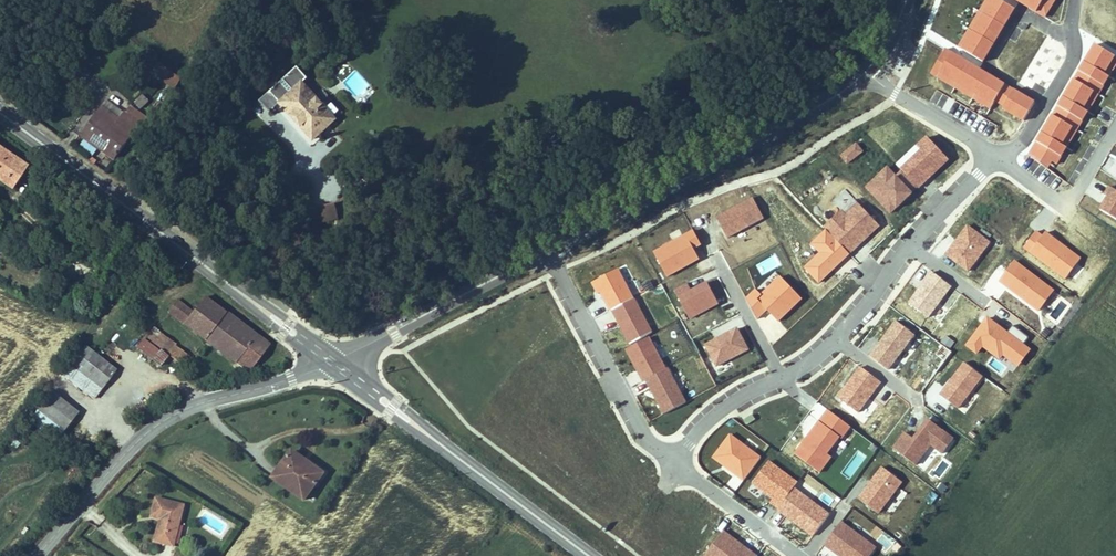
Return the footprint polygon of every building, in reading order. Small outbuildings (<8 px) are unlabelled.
[(1000,0),(989,0),(982,12),(1000,22),(1004,15),(1010,19),(1016,9),(1000,0)] [(1031,3),(1041,9),(1039,12),(1046,16),(1055,0),(1033,0),(1031,3)] [(1006,26),(982,12),(973,29),(991,39),(995,32),(1000,36),(1006,26)] [(996,43),(973,29),(963,46),(981,56),(985,49),(991,53),(996,43)] [(1046,39),(1038,52),(1048,57),(1056,44),(1046,39)] [(1095,45),(1085,63),(1109,76),(1115,65),(1115,57),(1095,45)] [(959,62),(961,58),(945,49),(931,73),(939,77),(942,72),(959,81),(967,67),(959,62)] [(980,69),(969,63),(959,81),(962,83),(959,88),(971,95),(983,76),(978,73),(980,69)] [(1109,76),(1085,63),(1081,71),(1099,83),(1104,85),(1109,76)] [(164,66),(156,77),(174,89),(182,78),(164,66)] [(1099,83),(1081,71),(1076,81),(1094,90),(1099,83)] [(336,115),(303,79),(282,98),(314,134),(336,115)] [(992,108),(1006,85),(996,79),(994,83),(988,79),(976,98),(992,108)] [(1066,98),(1069,99),(1088,110),(1098,94),(1076,81),(1066,98)] [(1014,90),(1006,85),(997,101),(1006,106),(1014,90)] [(260,98),(269,109),(277,104),(268,92),(260,98)] [(1034,101),(1024,95),(1022,99),(1013,94),(1006,106),(1006,108),(1025,118),(1034,101)] [(143,125),(124,111),(117,121),(108,115),(115,105),(108,99),(85,129),(121,155),(143,125)] [(1060,104),(1054,115),(1058,118),(1073,127),(1078,117),(1083,120),(1088,110),(1069,99),(1064,107),(1060,104)] [(124,111),(115,105),(108,115),(117,121),(124,111)] [(147,120),(128,105),(124,111),(143,125),(147,120)] [(1050,122),(1044,132),(1067,146),(1077,129),(1073,127),(1058,118),(1054,125),(1050,122)] [(990,137),(993,130),(977,122),(973,130),(990,137)] [(1044,132),(1040,139),(1063,153),(1067,146),(1044,132)] [(949,159),(925,135),(917,143),(921,148),(899,169),(918,188),(949,159)] [(1063,153),(1040,139),(1028,156),(1043,165),(1048,158),(1057,164),(1063,153)] [(0,141),(0,177),(10,184),(27,160),(0,141)] [(863,151),(855,141),(838,154),(847,165),(863,151)] [(895,173),(886,165),(863,186),(890,214),(918,188),(899,169),(895,173)] [(1111,187),(1099,207),(1115,218),(1115,190),(1111,187)] [(752,197),(716,216),(728,238),(764,218),(752,197)] [(314,207),(318,224),(338,219),(334,202),(314,207)] [(841,208),(822,226),(825,229),(849,254),(879,226),(857,202),(846,213),(841,208)] [(967,226),(946,255),(968,272),(991,242),(967,226)] [(694,229),(653,250),(667,278),(700,260),(694,249),(702,245),(694,229)] [(849,254),(825,229),(810,243),(818,253),(803,267),(818,284),(849,254)] [(1035,231),(1022,248),(1065,278),(1081,256),(1046,231),(1042,236),(1035,231)] [(1017,261),(1000,283),(1038,312),(1054,291),(1017,261)] [(612,312),(634,299),(617,269),(595,281),(612,312)] [(931,272),(908,304),(928,319),(951,287),(931,272)] [(760,293),(757,296),(767,308),(778,321),(802,298),(779,274),(760,293)] [(690,289),(678,295),(689,319),(718,304),(707,281),(690,289)] [(675,289),(678,295),(690,289),(687,282),(675,289)] [(199,328),(218,303),(195,285),(175,311),(199,328)] [(746,298),(756,319),(767,308),(757,296),(760,293),(755,287),(746,298)] [(634,299),(612,312),(630,345),(653,333),(634,299)] [(265,337),(218,303),(199,328),(246,363),(265,337)] [(166,334),(142,316),(124,340),(147,357),(156,344),(174,357),(181,348),(164,335),(166,334)] [(987,316),(966,345),(976,353),(982,346),(999,358),(1002,354),(1018,366),(1031,349),(1024,344),(1008,332),(987,316)] [(916,334),(896,320),(869,356),(889,371),(916,334)] [(1013,325),(1008,332),(1024,344),(1029,337),(1013,325)] [(737,327),(704,344),(716,367),(749,350),(737,327)] [(650,337),(627,349),(643,381),(646,379),(666,369),(650,337)] [(927,362),(938,369),(950,352),(940,345),(927,362)] [(115,371),(84,349),(70,368),(101,390),(115,371)] [(982,377),(963,363),(939,395),(958,409),(964,401),(973,389),(982,377)] [(881,382),(859,366),(837,395),(859,412),(881,382)] [(101,390),(70,368),(63,378),(93,400),(101,390)] [(666,369),(646,379),(664,414),(687,402),(669,368),(666,369)] [(76,417),(47,396),(34,412),(64,434),(76,417)] [(851,426),(827,408),(818,420),(839,436),(842,438),(851,426)] [(914,439),(903,454),(917,465),(931,446),(942,454),(954,438),(928,419),(915,437),(914,439)] [(839,436),(818,420),(793,453),(820,473),(832,456),(828,453),(839,436)] [(761,456),(729,432),(711,458),(743,481),(761,456)] [(914,439),(905,432),(894,448),(903,454),(914,439)] [(334,483),(304,460),(283,488),(314,511),(334,483)] [(798,481),(768,460),(751,482),(773,498),(768,504),(776,510),(794,486),(798,481)] [(902,481),(881,466),(857,498),(879,513),(902,481)] [(830,513),(794,486),(776,510),(812,537),(830,513)] [(183,492),(156,487),(152,507),(158,508),(153,531),(175,535),(183,492)] [(825,545),(840,555),(871,555),(878,548),(842,522),(825,545)] [(704,555),(756,555),(757,555),(724,530),(704,555)]
